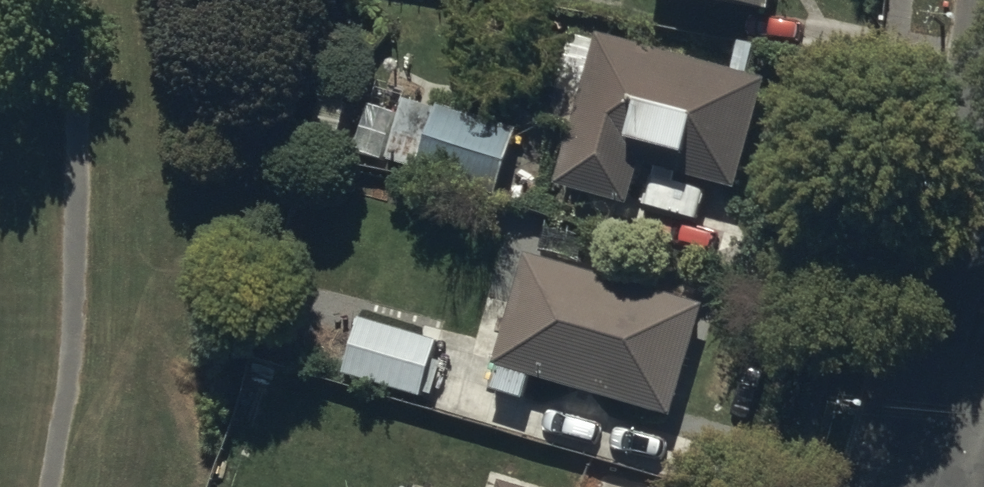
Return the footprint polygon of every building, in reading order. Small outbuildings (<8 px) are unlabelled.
[(771,10),(773,0),(721,0),(771,10)] [(771,80),(601,30),(556,183),(631,205),(643,162),(738,190),(771,80)] [(519,127),(439,102),(438,106),(405,95),(385,158),(413,166),(412,170),(497,196),(519,127)] [(386,112),(347,101),(331,156),(369,167),(386,112)] [(709,301),(528,249),(487,388),(523,398),(530,373),(676,416),(709,301)] [(359,313),(343,375),(427,396),(443,334),(359,313)] [(499,477),(496,486),(530,486),(499,477)]
